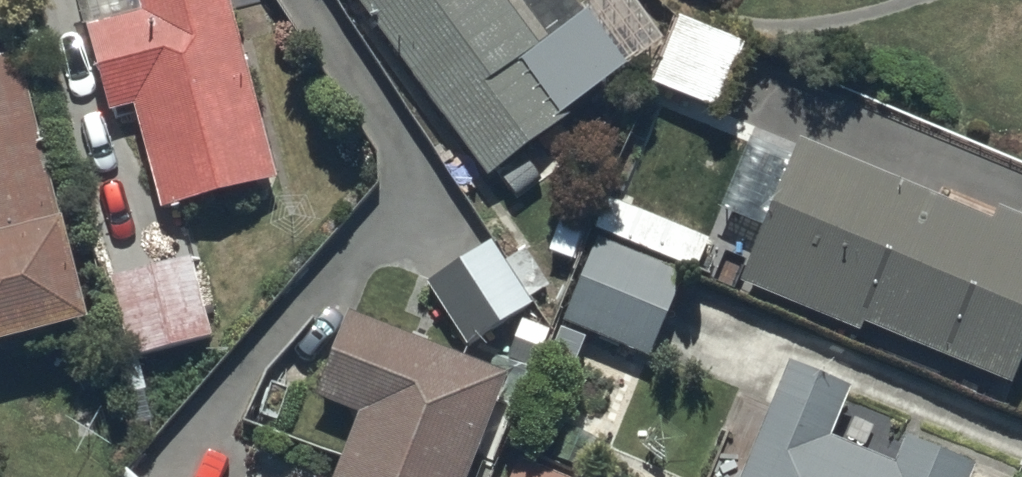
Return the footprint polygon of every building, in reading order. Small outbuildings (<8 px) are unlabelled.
[(227,0),(135,0),(136,6),(83,20),(107,109),(133,102),(160,205),(274,174),(227,0)] [(486,171),(566,111),(521,51),(537,39),(508,0),(359,0),(486,171)] [(740,45),(674,16),(647,80),(712,108),(740,45)] [(87,321),(20,50),(0,55),(0,342),(87,321)] [(786,155),(741,136),(711,206),(757,225),(786,155)] [(798,136),(739,277),(859,327),(862,318),(1010,380),(1021,352),(1021,213),(998,203),(993,216),(798,136)] [(710,235),(608,193),(595,224),(697,266),(710,235)] [(682,272),(595,235),(560,321),(645,355),(682,272)] [(469,343),(533,301),(491,237),(427,279),(469,343)] [(207,336),(189,256),(108,274),(125,354),(207,336)] [(510,370),(350,307),(315,396),(357,412),(332,476),(468,476),(510,370)] [(789,356),(740,476),(967,476),(974,460),(907,433),(898,456),(834,430),(853,383),(789,356)] [(518,455),(508,476),(573,476),(518,455)] [(116,476),(137,476),(125,466),(116,476)]
